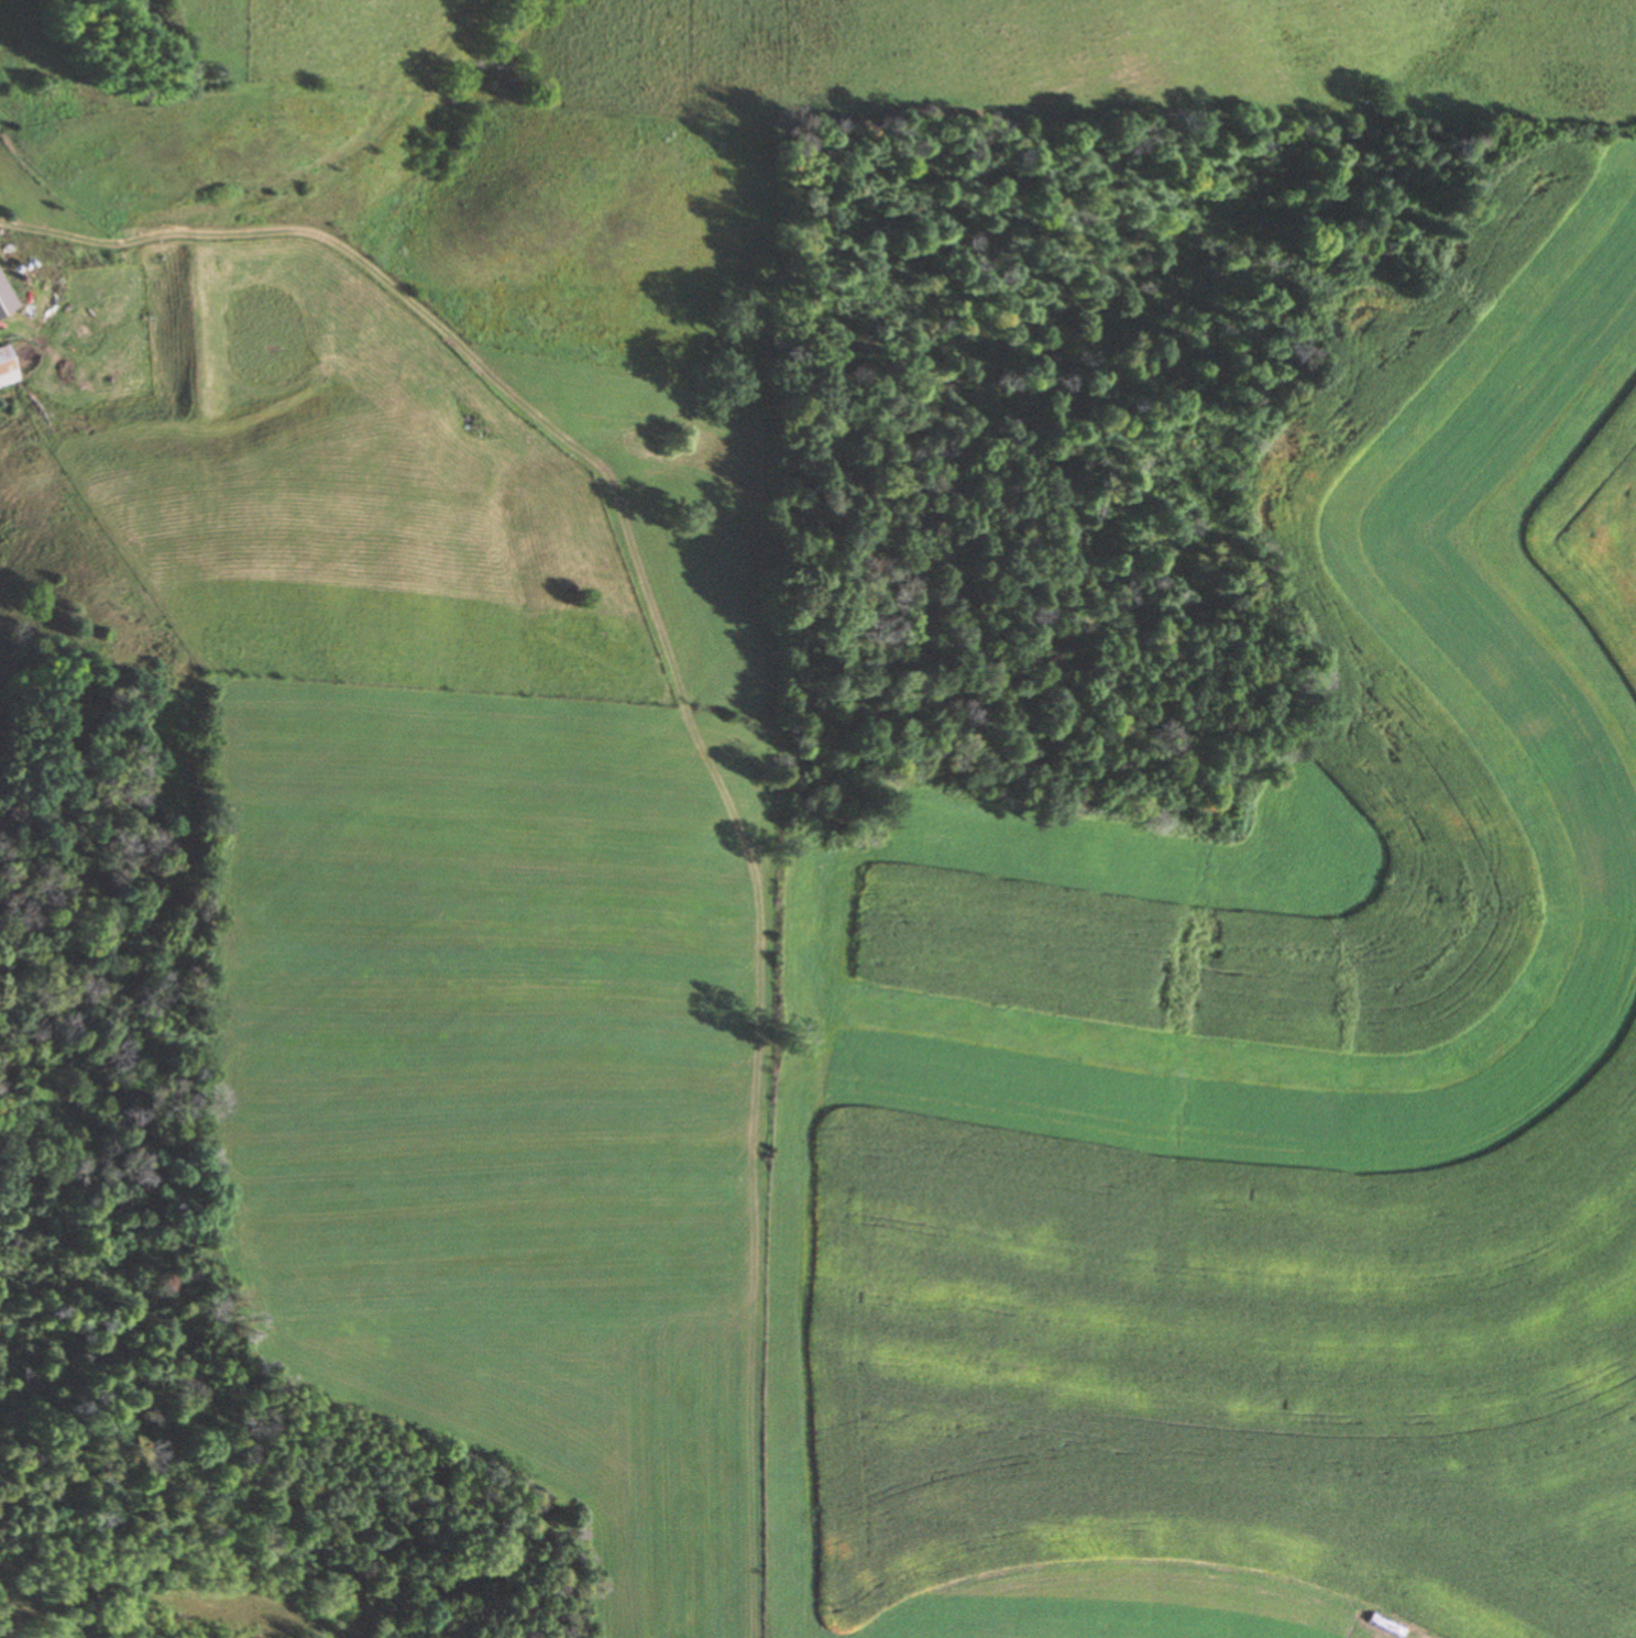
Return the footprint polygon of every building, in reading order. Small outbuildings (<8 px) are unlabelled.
[(12,309),(0,285),(0,315),(12,309)] [(14,384),(3,347),(0,348),(0,388),(14,384)]
